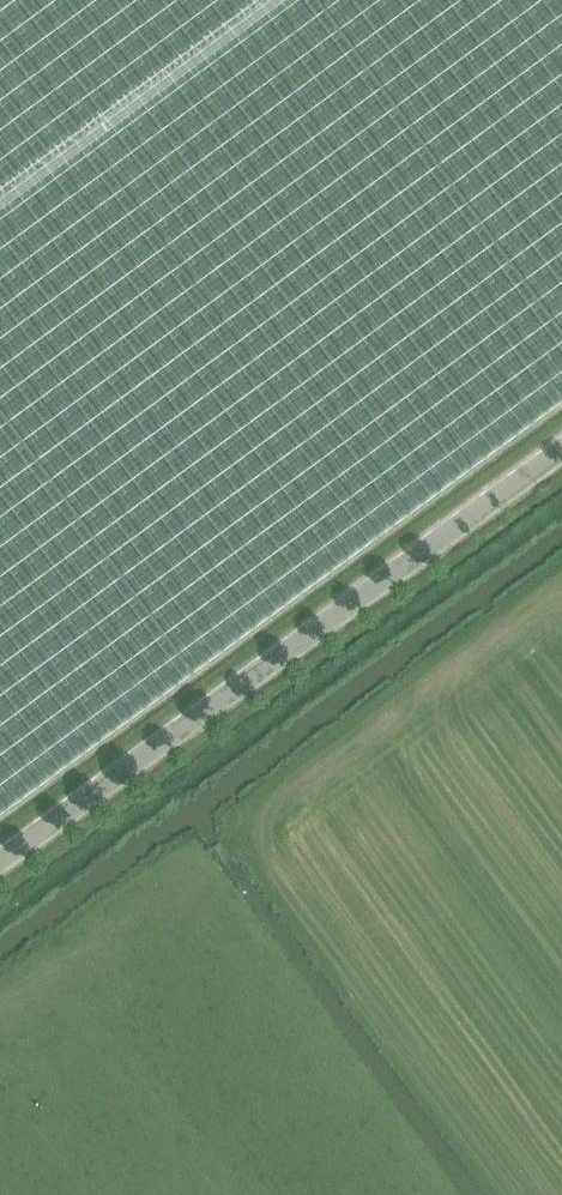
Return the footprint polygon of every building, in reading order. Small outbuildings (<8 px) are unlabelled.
[(561,401),(561,0),(0,0),(0,815),(561,401)]
